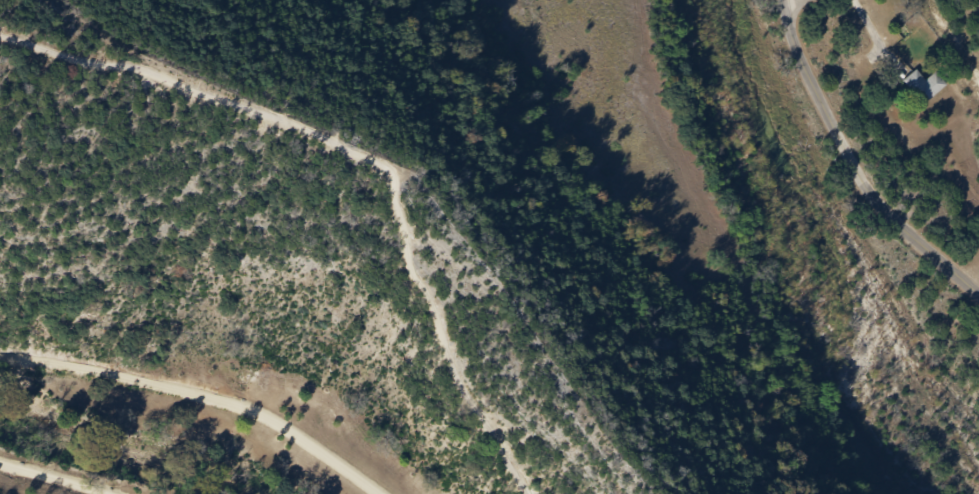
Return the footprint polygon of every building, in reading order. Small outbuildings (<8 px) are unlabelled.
[(901,79),(916,67),(926,79),(935,71),(945,83),(921,103),(901,79)]
